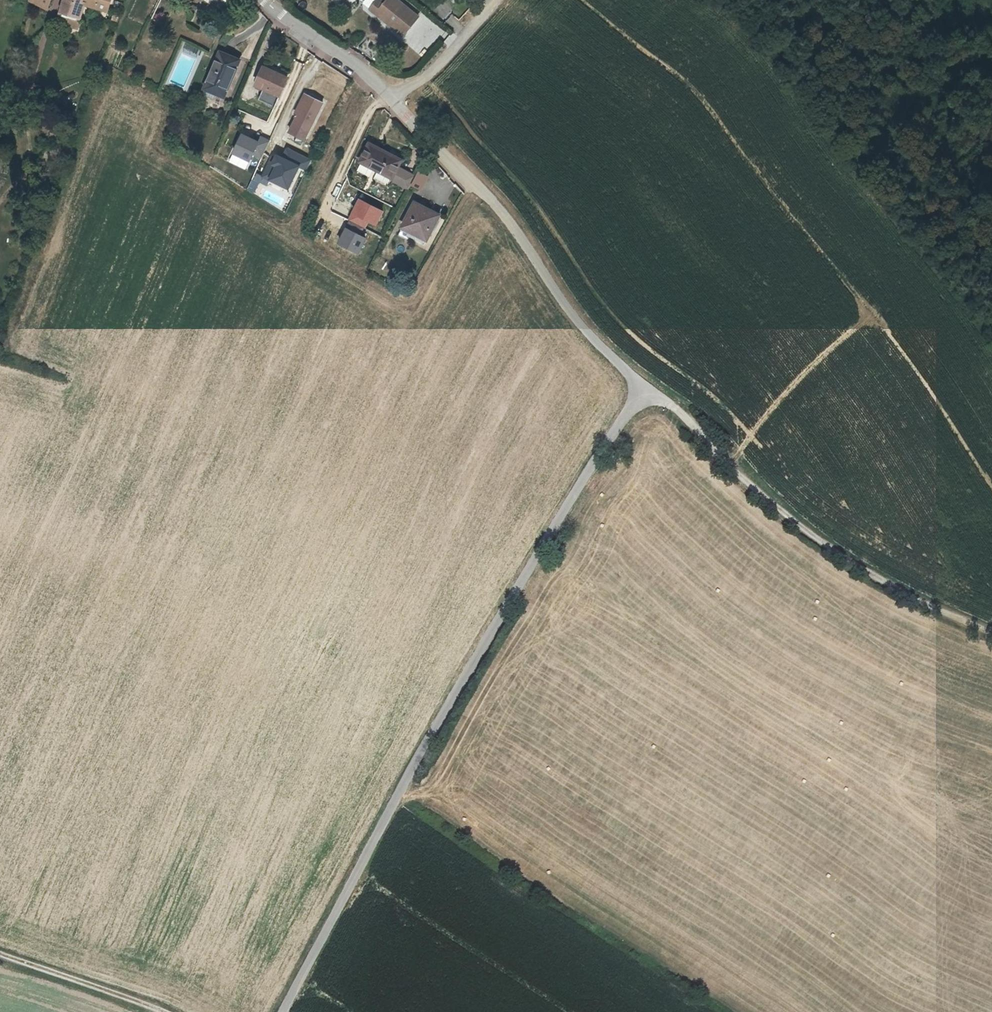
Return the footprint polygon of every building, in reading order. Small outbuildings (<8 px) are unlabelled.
[(59,21),(77,27),(83,4),(84,0),(64,0),(59,21)] [(83,4),(107,11),(110,0),(84,0),(83,4)] [(379,7),(372,16),(399,37),(414,18),(390,0),(384,0),(379,7)] [(372,1),(365,10),(372,16),(379,7),(372,1)] [(223,100),(239,60),(219,52),(203,92),(223,100)] [(262,90),(257,102),(273,109),(285,80),(275,76),(261,70),(254,87),(262,90)] [(297,117),(289,134),(303,141),(321,105),(307,99),(304,105),(300,103),(293,116),(297,117)] [(259,140),(244,133),(234,154),(249,161),(259,140)] [(356,162),(408,189),(414,178),(395,168),(399,161),(366,144),(356,162)] [(309,158),(282,146),(267,178),(294,191),(309,158)] [(419,176),(412,188),(418,191),(425,179),(419,176)] [(384,211),(359,198),(337,242),(362,254),(384,211)] [(402,229),(425,242),(438,215),(416,204),(402,229)]
